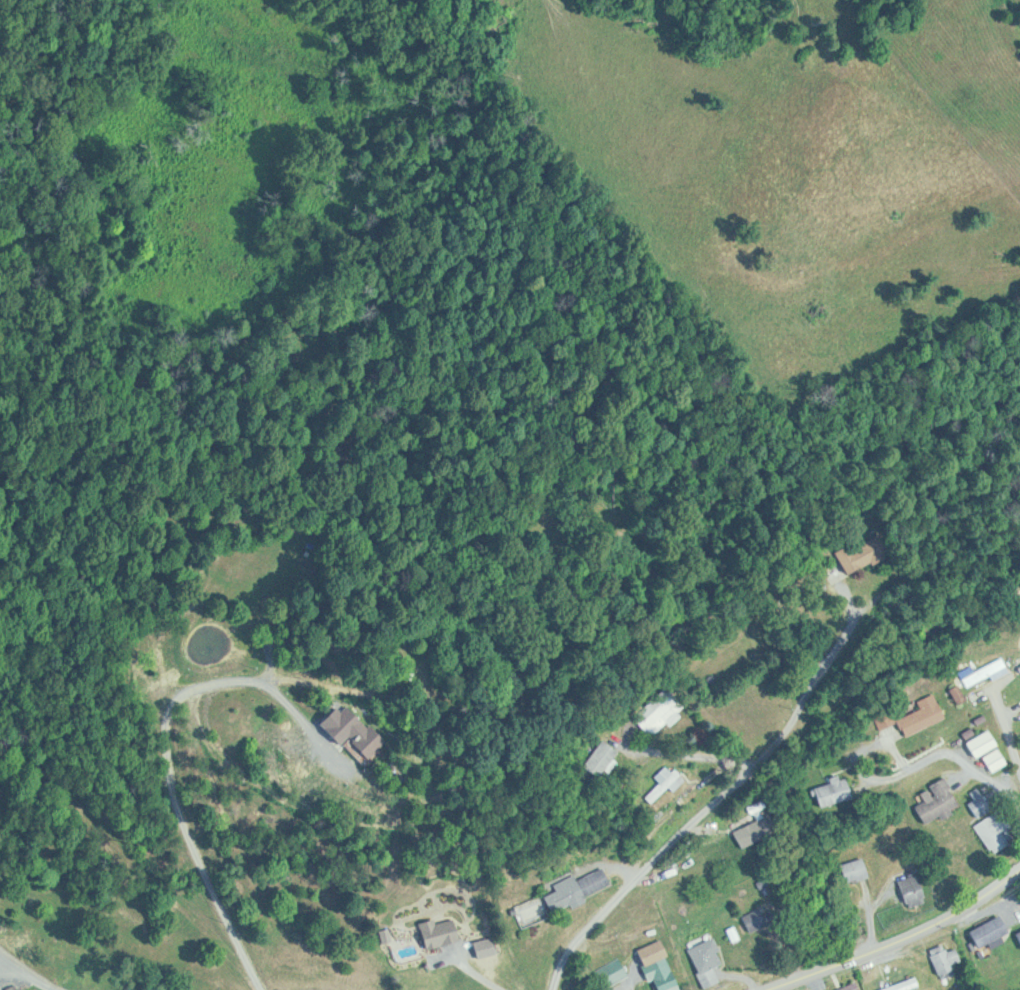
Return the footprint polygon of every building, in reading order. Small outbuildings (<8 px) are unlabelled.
[(849,574),(892,557),(882,530),(839,547),(849,574)] [(967,680),(973,690),(1011,666),(1005,656),(967,680)] [(687,705),(668,686),(637,716),(656,735),(687,705)] [(949,719),(939,693),(920,700),(924,709),(902,717),(909,735),(949,719)] [(361,739),(371,761),(395,750),(385,729),(361,739)] [(608,779),(627,753),(608,739),(589,765),(608,779)] [(660,777),(666,782),(651,796),(659,804),(675,788),(679,792),(689,782),(672,765),(660,777)] [(818,784),(824,807),(857,799),(852,775),(818,784)] [(933,785),(938,797),(920,806),(929,824),(964,806),(949,777),(933,785)] [(968,801),(983,819),(996,808),(982,790),(968,801)] [(1019,840),(1002,810),(978,824),(995,854),(1019,840)] [(873,876),(867,857),(844,865),(851,884),(873,876)] [(550,896),(557,912),(578,904),(577,902),(616,886),(608,867),(580,879),(578,875),(559,883),(562,891),(550,896)] [(901,881),(912,908),(931,901),(921,873),(901,881)] [(745,916),(754,933),(780,919),(771,902),(745,916)] [(1014,933),(1005,915),(975,930),(983,948),(1014,933)] [(464,941),(458,916),(424,924),(430,949),(464,941)] [(691,949),(708,988),(725,981),(719,967),(728,963),(717,938),(691,949)] [(658,979),(662,989),(685,989),(666,939),(641,949),(653,981),(658,979)] [(933,956),(943,976),(966,965),(956,945),(933,956)] [(613,987),(633,973),(621,956),(601,970),(613,987)] [(923,984),(918,974),(883,989),(908,989),(923,984)] [(862,979),(838,989),(867,989),(862,979)]
